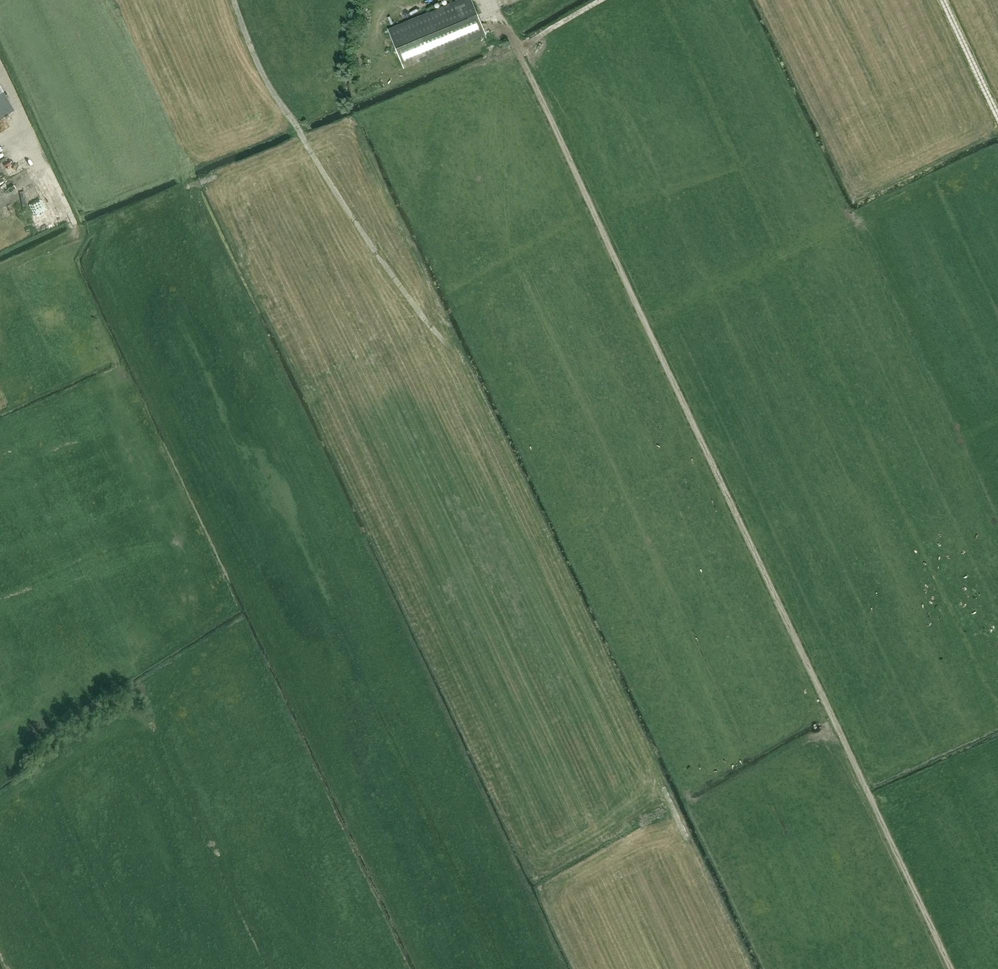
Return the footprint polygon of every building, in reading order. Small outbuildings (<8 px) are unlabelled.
[(388,30),(404,68),(486,34),(472,0),(456,0),(456,1),(388,30)] [(14,111),(0,88),(0,119),(14,111)] [(0,151),(0,165),(11,155),(4,148),(0,151)] [(41,185),(46,183),(43,173),(38,174),(41,185)]
